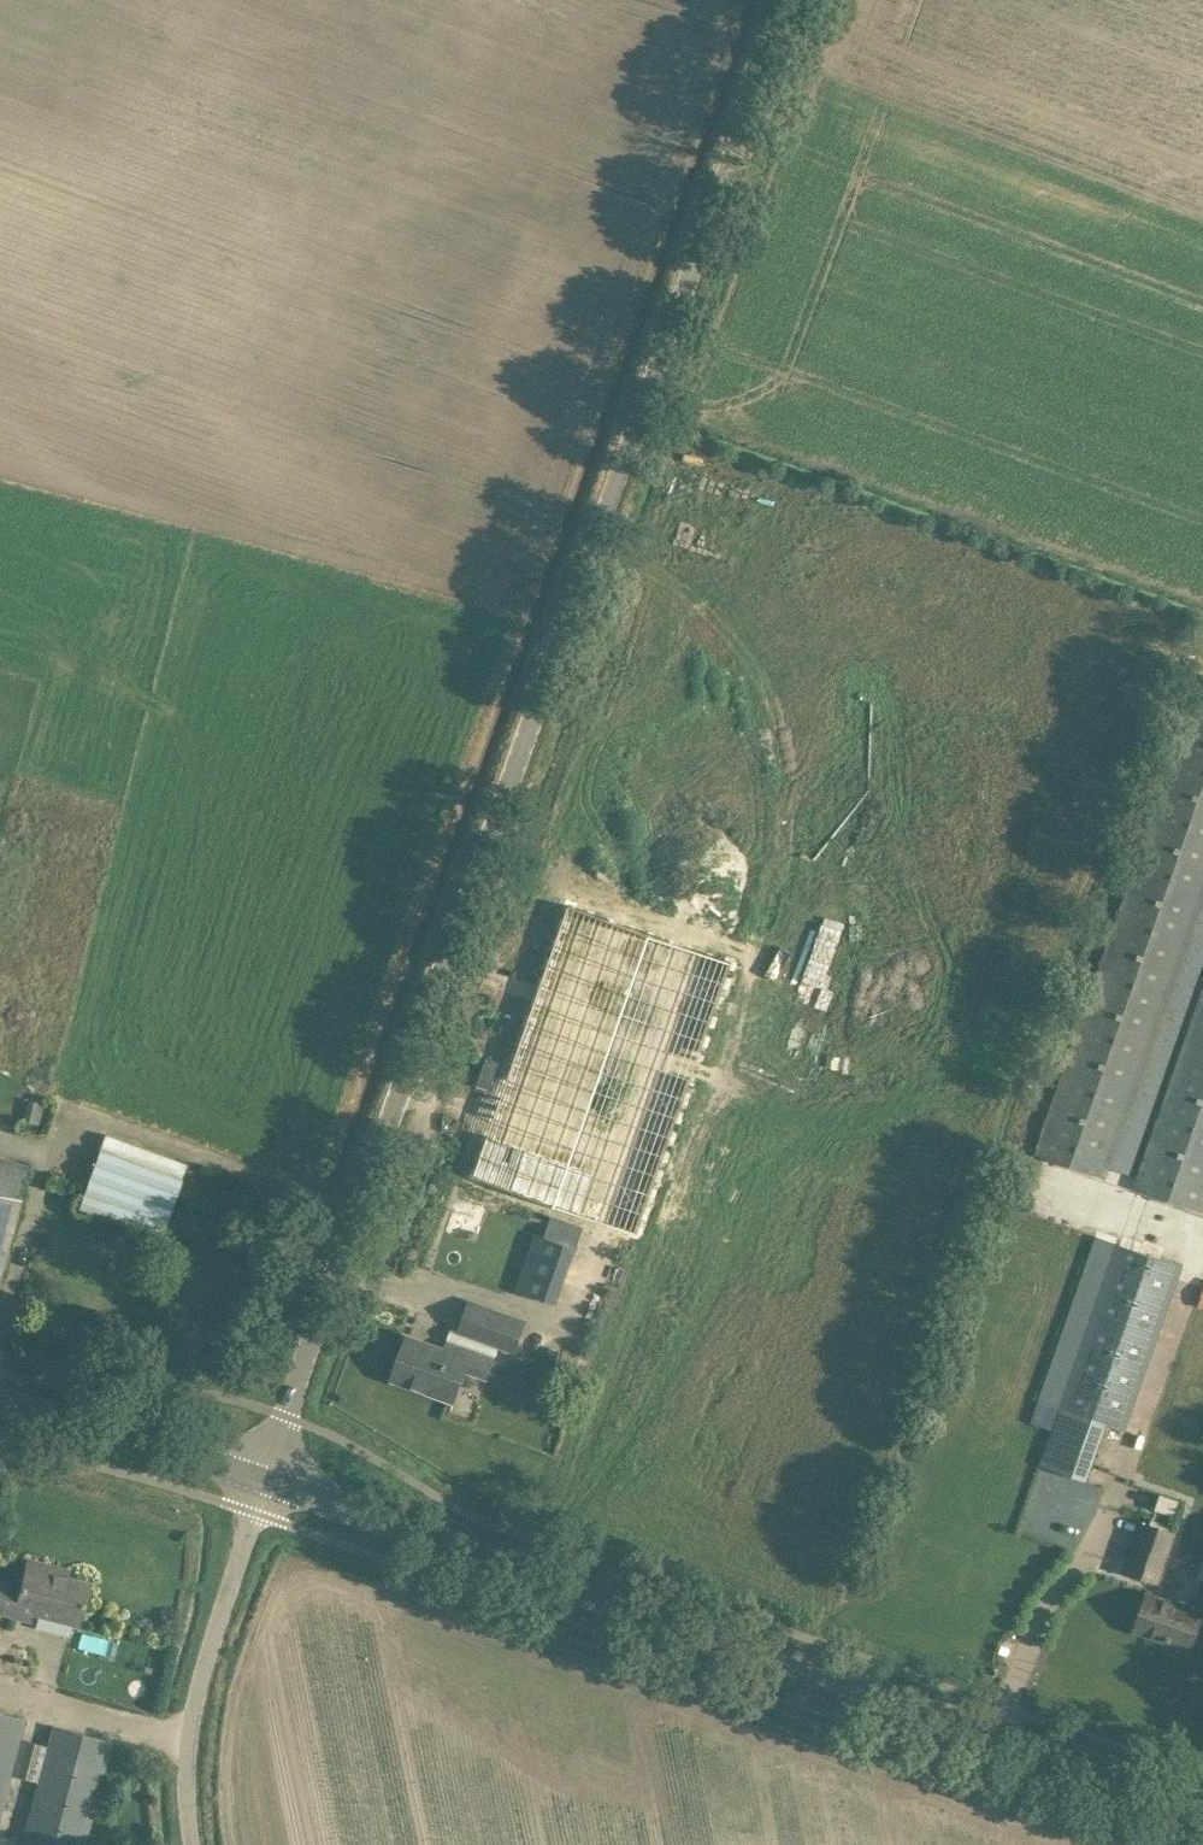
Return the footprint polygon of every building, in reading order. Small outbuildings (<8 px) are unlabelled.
[(1110,1167),(1130,1174),(1202,965),(1202,694),(1196,692),(1035,1154),(1106,1179),(1110,1167)] [(636,1232),(731,961),(568,903),(472,1175),(636,1232)] [(1132,1189),(1202,1213),(1202,986),(1132,1189)] [(38,1125),(43,1105),(28,1100),(22,1121),(38,1125)] [(101,1142),(86,1185),(78,1208),(161,1237),(181,1180),(187,1163),(105,1134),(101,1142)] [(0,1276),(30,1169),(0,1161),(0,1277),(0,1276)] [(555,1304),(574,1248),(544,1238),(535,1235),(515,1290),(555,1304)] [(1125,1431),(1183,1267),(1096,1236),(1039,1399),(1059,1406),(1039,1463),(1087,1481),(1107,1424),(1125,1431)] [(515,1351),(526,1321),(471,1302),(460,1331),(453,1328),(445,1349),(408,1336),(392,1379),(454,1401),(465,1370),(488,1377),(499,1345),(515,1351)] [(1157,1588),(1176,1532),(1142,1521),(1123,1576),(1157,1588)] [(29,1623),(31,1616),(77,1627),(88,1583),(55,1574),(57,1566),(28,1559),(21,1586),(0,1581),(0,1616),(29,1623)] [(1202,1614),(1202,1613),(1148,1593),(1136,1629),(1191,1648),(1202,1614)] [(111,1740),(88,1734),(55,1725),(55,1726),(51,1726),(46,1746),(22,1740),(28,1717),(0,1710),(0,1844),(84,1844),(111,1740)]
